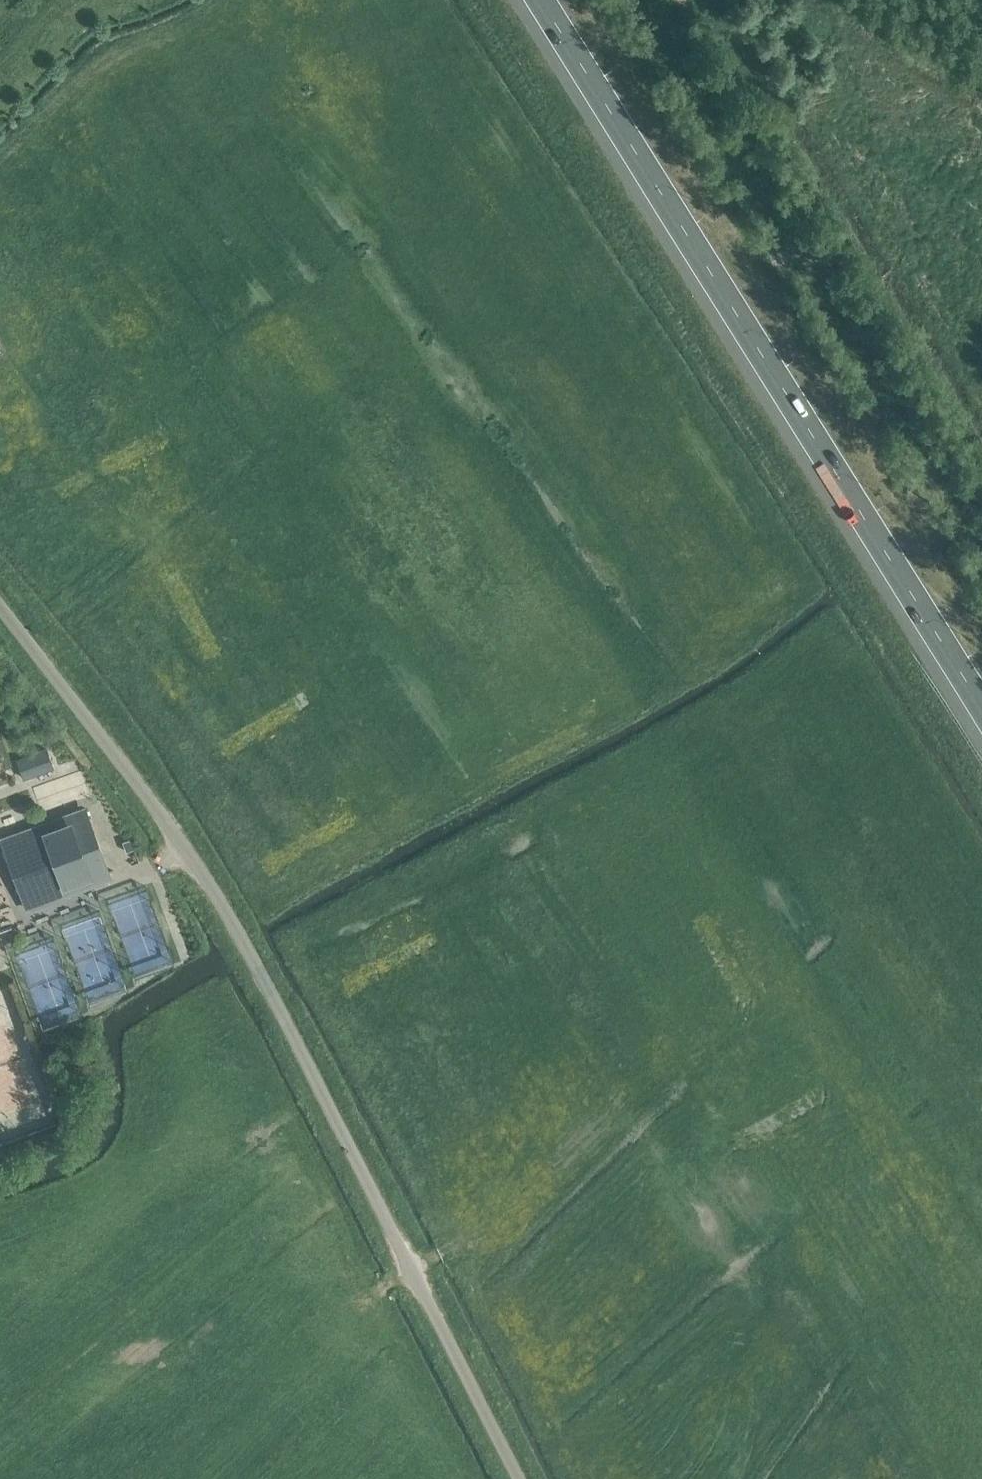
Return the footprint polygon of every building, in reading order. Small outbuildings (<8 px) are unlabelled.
[(48,745),(16,757),(23,777),(55,765),(48,745)] [(113,879),(87,805),(0,836),(0,837),(27,910),(113,879)]
